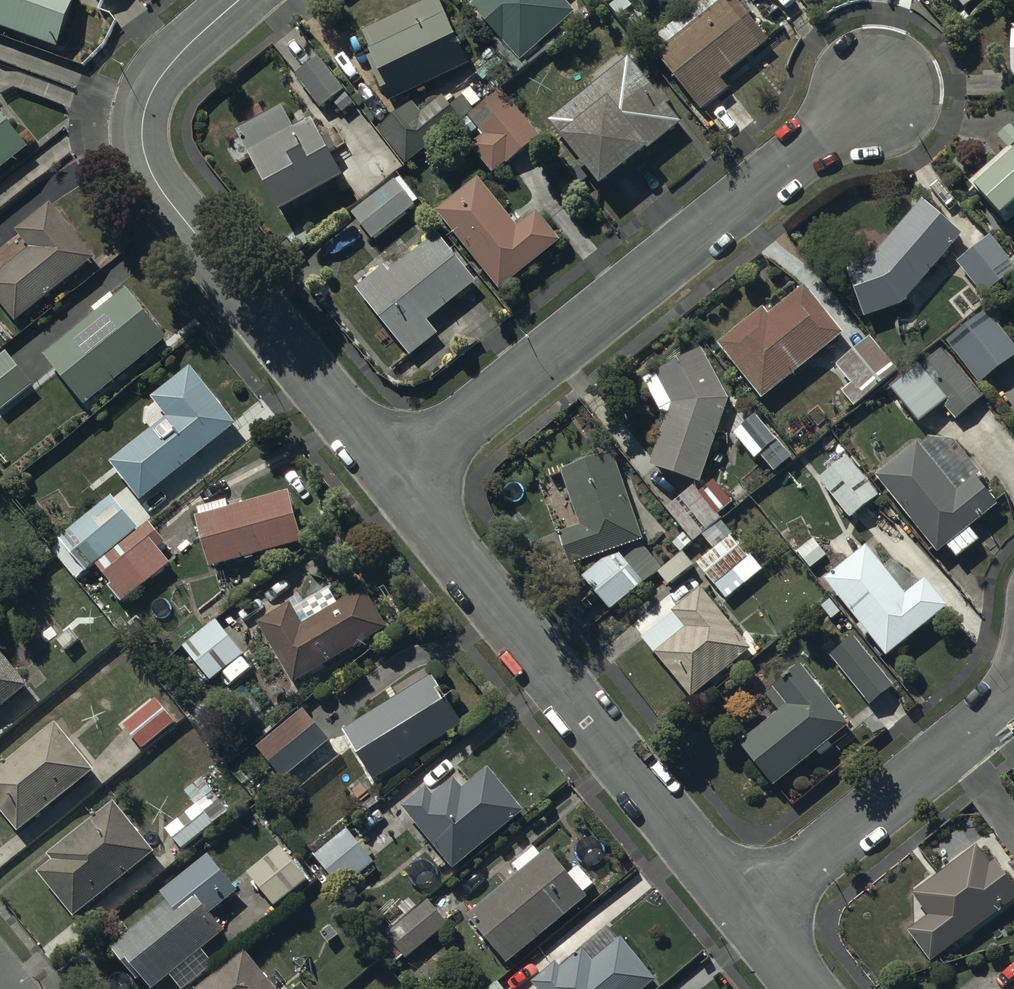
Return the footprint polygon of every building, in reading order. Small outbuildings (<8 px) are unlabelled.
[(61,49),(77,0),(0,0),(0,26),(61,49)] [(360,30),(385,86),(381,88),(388,104),(471,66),(441,0),(427,0),(360,30)] [(472,7),(499,37),(492,43),(520,74),(552,44),(547,38),(576,12),(565,0),(479,0),(472,7)] [(610,12),(638,39),(653,25),(628,0),(622,0),(610,12)] [(656,53),(700,111),(729,89),(722,80),(771,41),(740,0),(706,0),(656,38),(664,48),(656,53)] [(965,9),(977,0),(958,0),(965,9)] [(598,82),(549,122),(603,188),(682,124),(623,51),(593,76),(598,82)] [(355,103),(320,57),(295,77),(322,109),(333,100),(343,113),(355,103)] [(541,137),(505,91),(470,118),(484,136),(470,148),(493,175),(541,137)] [(478,130),(468,117),(474,113),(463,98),(452,107),(443,96),(421,114),(413,103),(378,130),(405,164),(456,124),(468,138),(478,130)] [(237,132),(281,213),(344,178),(330,153),(337,150),(330,138),(323,141),(312,120),(296,129),(283,106),(237,132)] [(31,147),(0,109),(0,171),(31,147)] [(1008,142),(1012,147),(972,184),(1009,223),(1013,218),(1013,137),(1008,142)] [(399,175),(351,213),(373,241),(416,207),(414,205),(419,201),(399,175)] [(479,179),(437,213),(501,291),(561,241),(538,213),(518,229),(479,179)] [(846,265),(865,318),(903,306),(962,236),(923,202),(879,255),(846,265)] [(0,275),(0,301),(18,324),(97,260),(52,204),(17,232),(31,250),(0,275)] [(385,267),(357,290),(410,357),(437,334),(428,323),(476,283),(438,235),(390,274),(385,267)] [(993,241),(959,268),(986,301),(1013,277),(1013,263),(1012,265),(993,241)] [(763,308),(718,345),(763,401),(844,335),(805,287),(770,315),(763,308)] [(167,340),(127,290),(44,356),(85,407),(167,340)] [(988,314),(947,345),(981,388),(1013,362),(1013,347),(988,314)] [(898,368),(871,337),(837,366),(852,384),(843,392),(855,406),(898,368)] [(644,381),(661,413),(668,416),(651,467),(702,484),(718,436),(738,429),(704,350),(644,381)] [(958,423),(985,400),(944,351),(879,402),(906,434),(919,423),(921,427),(944,407),(958,423)] [(7,352),(0,358),(0,409),(2,412),(34,386),(7,352)] [(152,399),(167,418),(110,464),(141,502),(237,424),(191,368),(152,399)] [(793,458),(757,416),(735,435),(756,461),(761,456),(776,473),(793,458)] [(919,443),(877,477),(938,554),(948,546),(958,558),(980,541),(970,529),(999,506),(976,477),(958,492),(919,443)] [(560,534),(571,565),(643,540),(613,454),(562,472),(581,527),(560,534)] [(847,457),(819,481),(851,520),(879,497),(847,457)] [(702,536),(721,520),(693,487),(666,509),(686,532),(694,543),(702,536)] [(290,492),(196,517),(210,568),(245,559),(245,561),(254,559),(253,557),(304,543),(290,492)] [(96,565),(138,530),(111,497),(59,540),(86,573),(96,565)] [(721,520),(702,536),(713,550),(697,564),(727,600),(760,572),(733,540),(743,532),(738,525),(731,531),(721,520)] [(138,530),(96,565),(112,585),(107,590),(120,605),(171,565),(159,550),(166,544),(149,522),(138,530)] [(828,557),(815,540),(799,552),(812,569),(828,557)] [(621,554),(602,561),(583,578),(611,611),(663,568),(645,545),(626,561),(621,554)] [(832,575),(824,581),(861,624),(858,627),(867,638),(870,636),(888,658),(949,607),(925,579),(907,595),(866,546),(849,561),(843,554),(840,557),(836,552),(822,564),(832,575)] [(701,590),(642,639),(691,698),(752,651),(701,590)] [(293,609),(261,628),(297,688),(391,633),(366,591),(340,607),(332,592),(296,613),(293,609)] [(246,659),(218,624),(185,650),(213,685),(246,659)] [(831,656),(832,658),(870,706),(894,687),(854,638),(831,656)] [(0,652),(0,710),(28,687),(0,652)] [(802,668),(767,696),(780,712),(739,745),(774,787),(817,752),(821,757),(833,748),(829,743),(850,726),(802,668)] [(463,720),(432,670),(341,726),(372,775),(463,720)] [(176,726),(157,703),(124,729),(143,752),(176,726)] [(330,737),(303,706),(257,745),(283,776),(330,737)] [(58,729),(0,777),(0,813),(22,839),(98,777),(58,729)] [(433,792),(425,783),(401,803),(453,865),(524,806),(488,762),(461,784),(453,775),(433,792)] [(184,789),(196,802),(166,827),(182,847),(230,808),(202,774),(184,789)] [(75,914),(157,848),(114,795),(48,849),(54,856),(38,869),(75,914)] [(373,858),(348,826),(314,852),(339,884),(373,858)] [(309,875),(282,841),(248,868),(275,902),(309,875)] [(976,842),(912,891),(928,912),(907,928),(929,959),(1013,895),(1013,883),(994,857),(990,861),(976,842)] [(513,860),(519,867),(466,912),(507,959),(587,892),(584,888),(594,880),(579,861),(568,870),(548,845),(541,851),(534,843),(513,860)] [(161,889),(167,896),(110,943),(138,978),(142,974),(153,987),(170,972),(182,987),(215,960),(203,946),(225,927),(211,910),(239,887),(209,850),(161,889)] [(385,945),(396,958),(403,952),(406,955),(447,919),(427,897),(387,932),(392,939),(385,945)] [(532,978),(541,988),(640,988),(655,976),(620,933),(592,956),(584,946),(562,964),(556,957),(532,978)] [(245,947),(192,988),(279,988),(245,947)] [(497,980),(486,988),(505,988),(497,980)]
